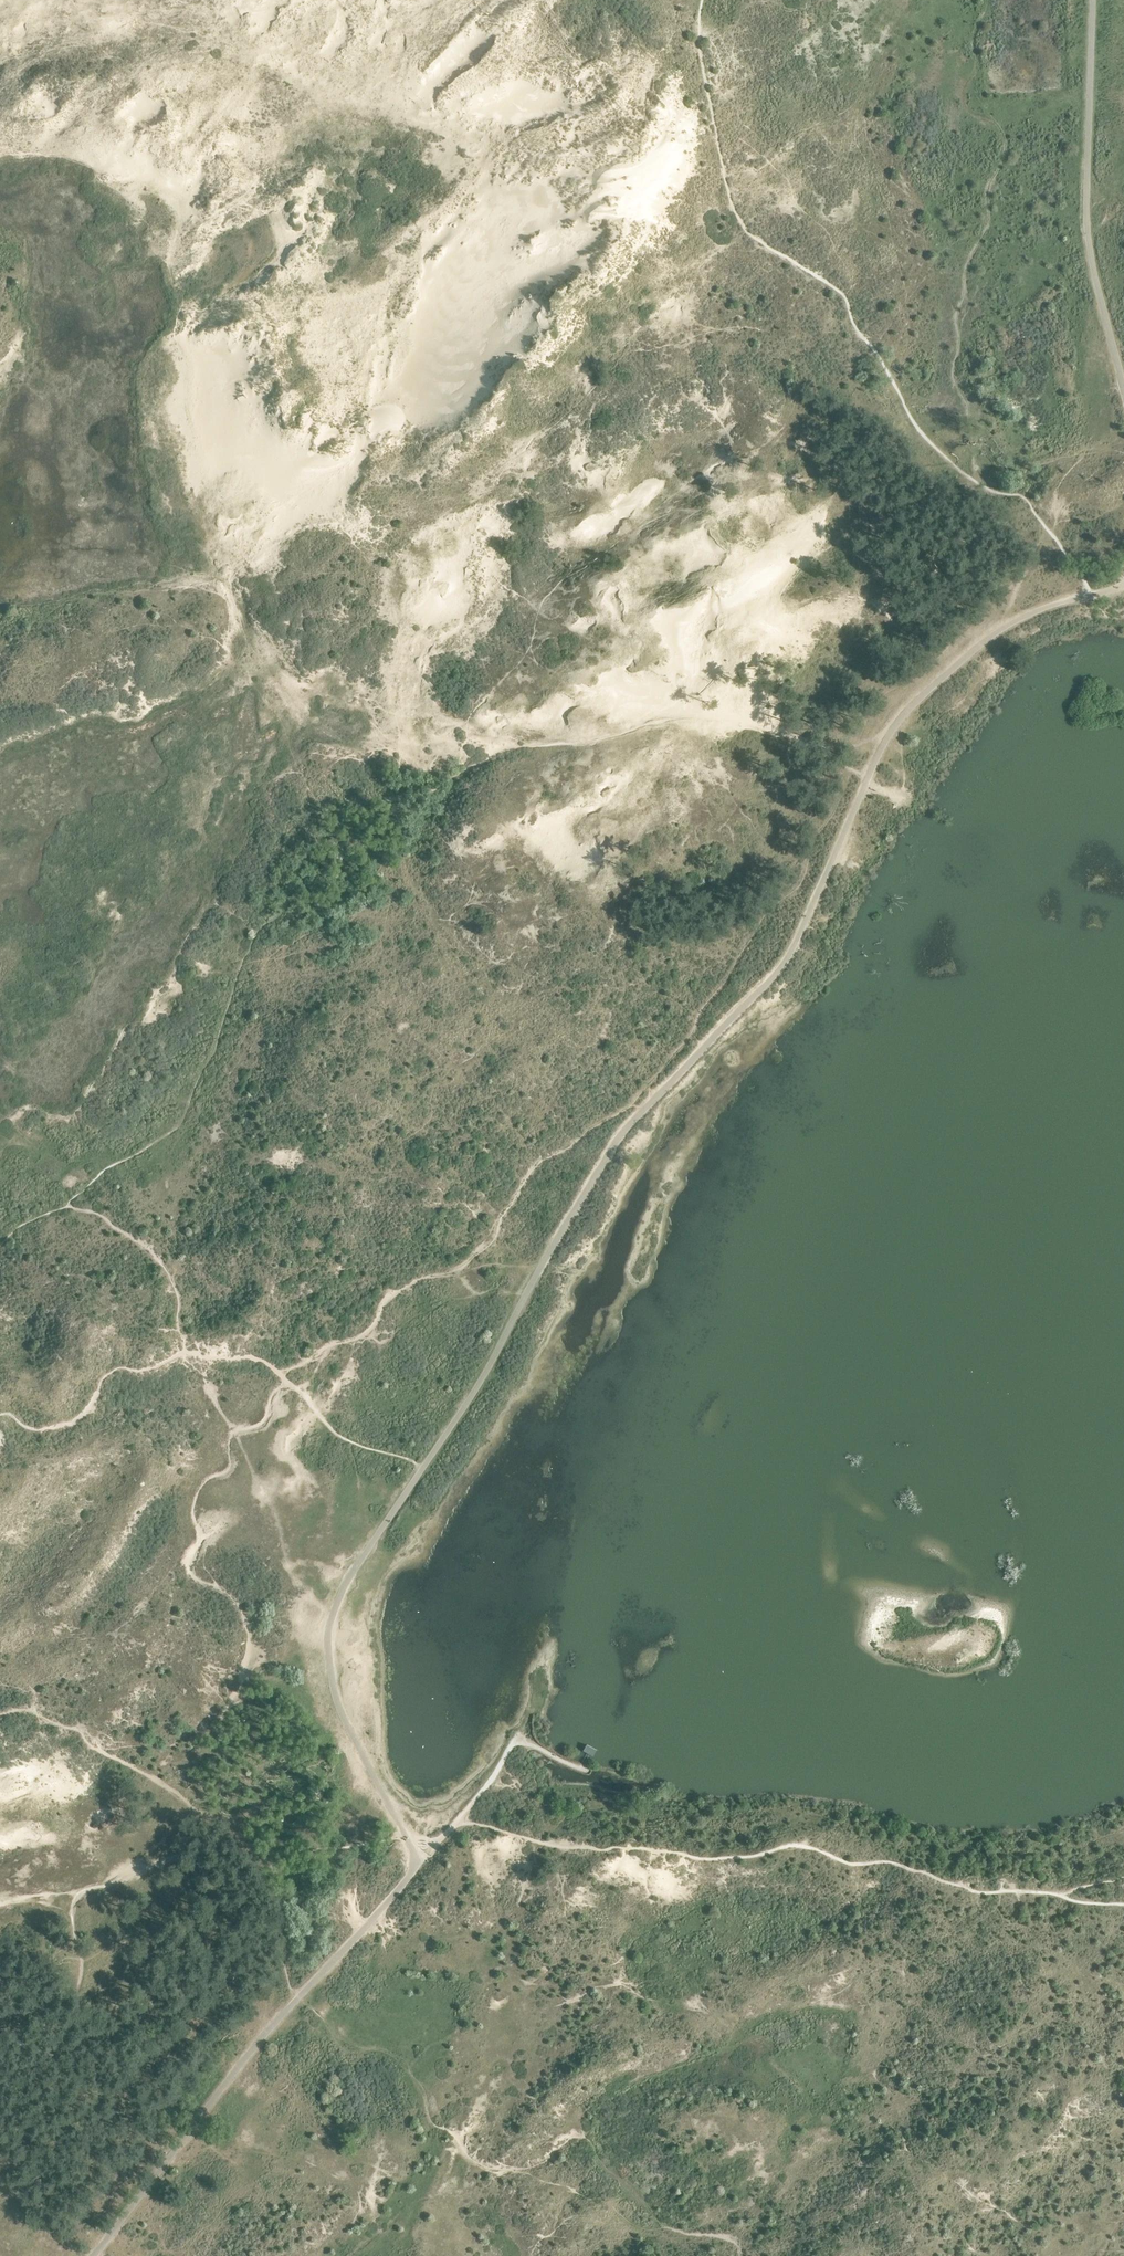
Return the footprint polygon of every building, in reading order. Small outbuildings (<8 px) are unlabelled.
[(654,1769),(652,1775),(662,1779),(664,1772),(654,1769)]
